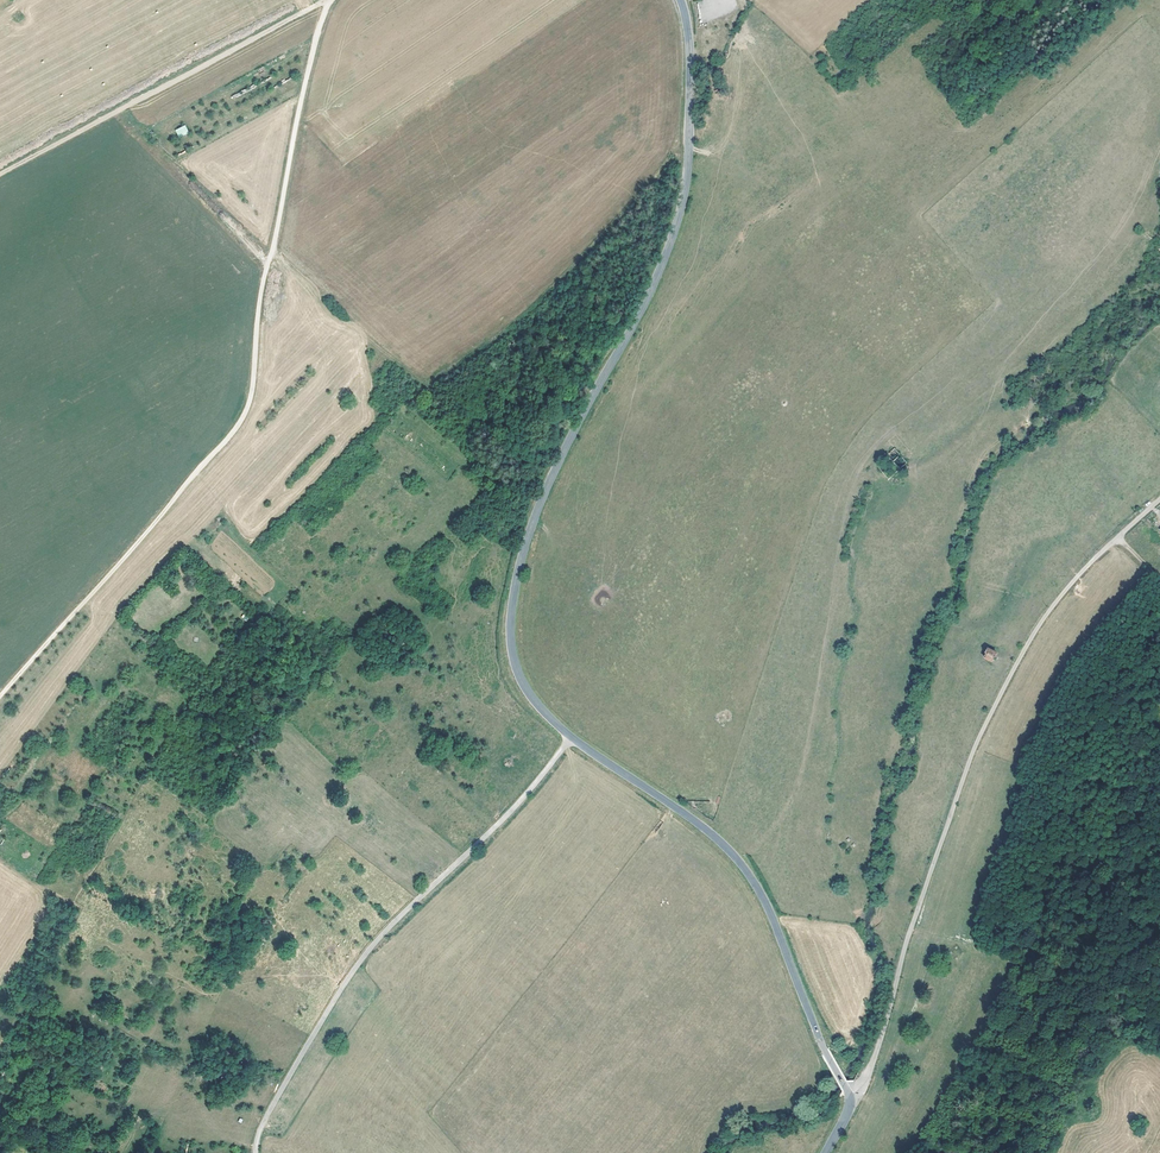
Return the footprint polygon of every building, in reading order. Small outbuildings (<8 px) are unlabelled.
[(178,138),(189,133),(185,125),(175,130),(178,138)] [(1072,416),(1067,421),(1075,430),(1081,425),(1072,416)] [(1082,512),(1089,519),(1097,513),(1090,505),(1082,512)] [(982,652),(991,656),(996,648),(987,643),(982,652)] [(493,693),(499,699),(505,693),(499,687),(493,693)] [(350,803),(360,811),(364,805),(355,797),(350,803)] [(266,926),(261,934),(272,939),(276,931),(266,926)] [(330,939),(325,947),(338,955),(343,947),(330,939)] [(254,944),(250,951),(261,957),(265,950),(254,944)] [(354,989),(359,979),(353,976),(347,985),(354,989)] [(325,1033),(328,1028),(323,1025),(320,1030),(325,1033)] [(317,1053),(324,1042),(315,1036),(308,1048),(317,1053)] [(91,1088),(106,1096),(110,1087),(95,1080),(91,1088)] [(278,1114),(284,1105),(278,1101),(272,1111),(278,1114)]
